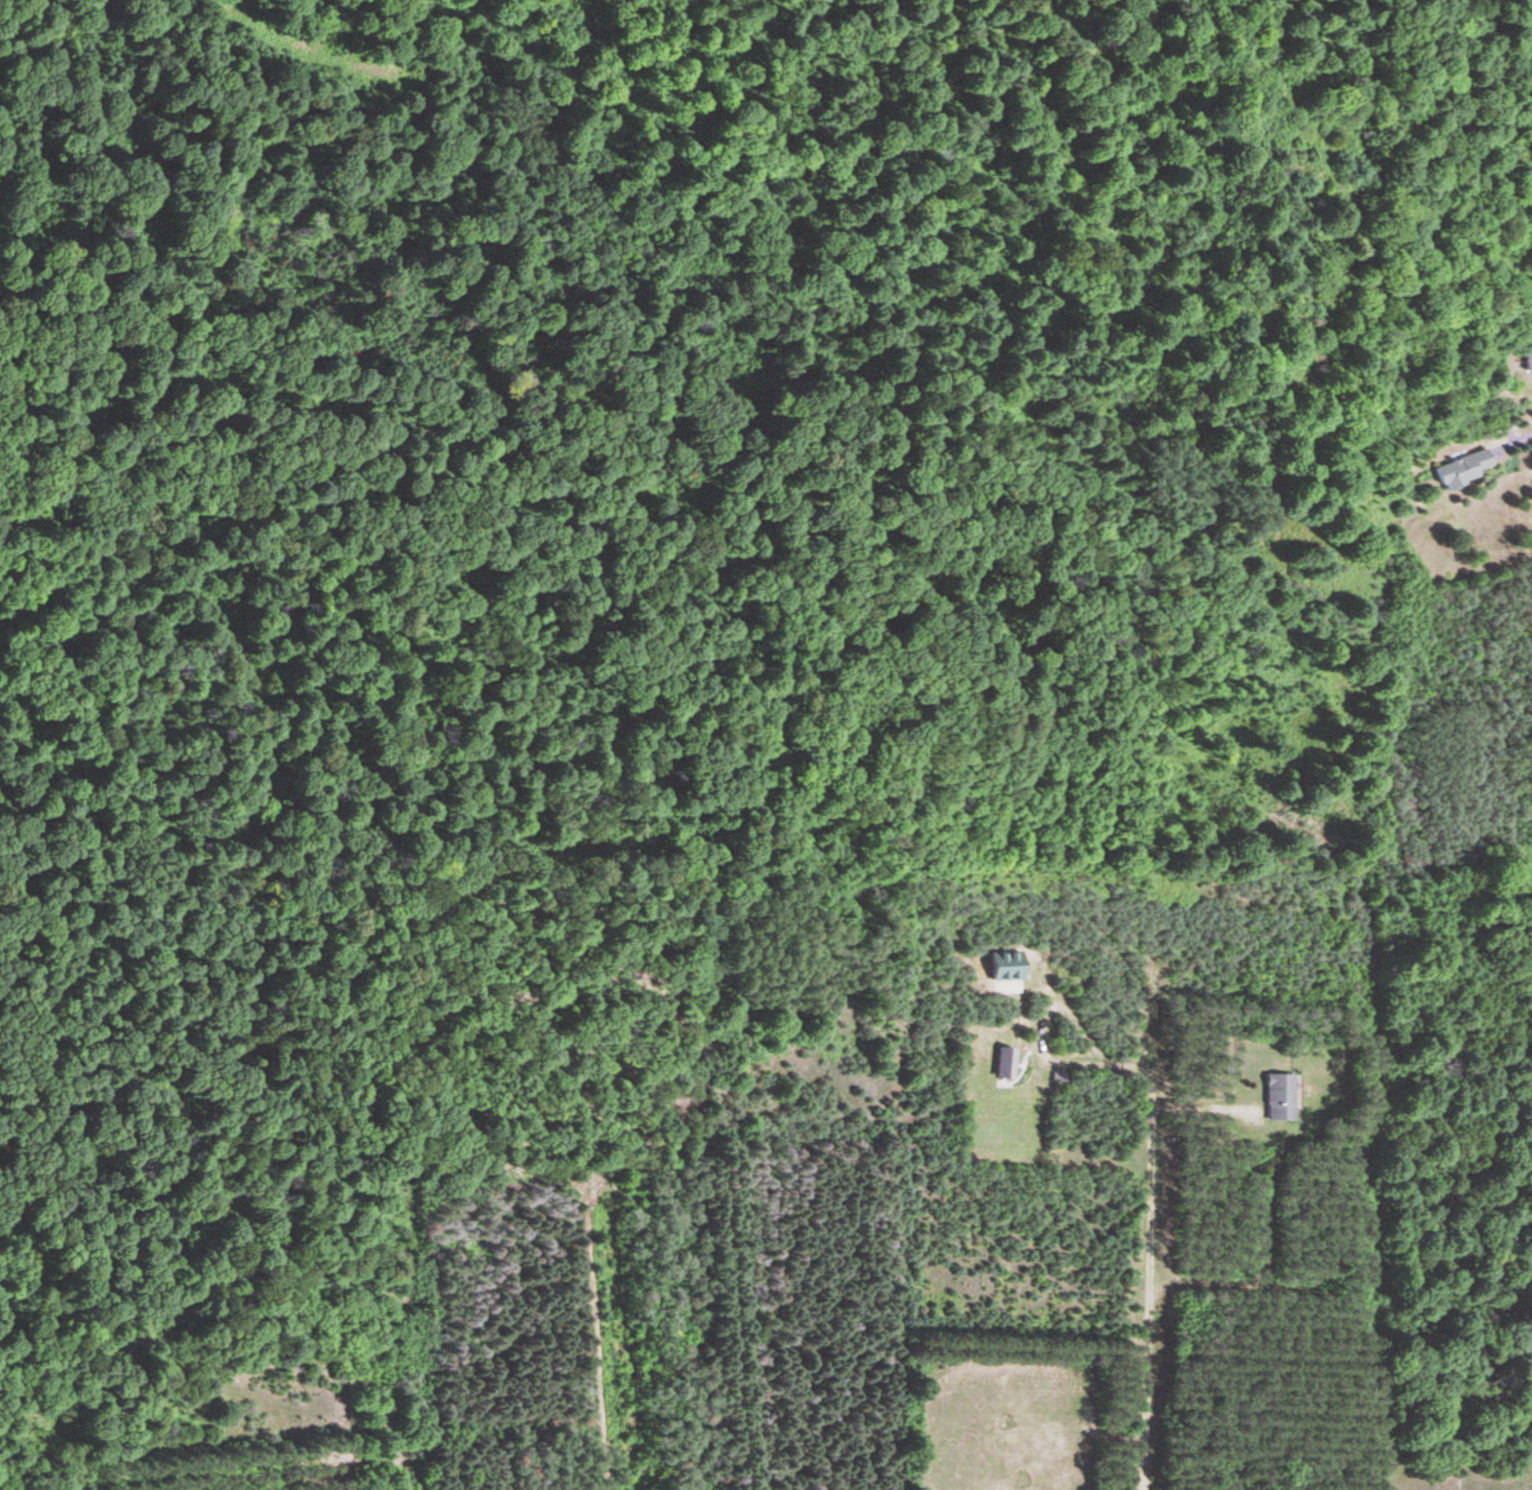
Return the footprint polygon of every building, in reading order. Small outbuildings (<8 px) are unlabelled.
[(1520,340),(1519,362),(1528,362),(1528,370),(1531,371),(1531,340),(1520,340)] [(1436,492),(1474,481),(1472,473),(1488,469),(1483,451),(1429,466),(1436,492)] [(1014,1049),(1000,1049),(1000,1080),(1014,1080),(1014,1049)] [(1293,1122),(1292,1074),(1264,1075),(1264,1122),(1293,1122)]
